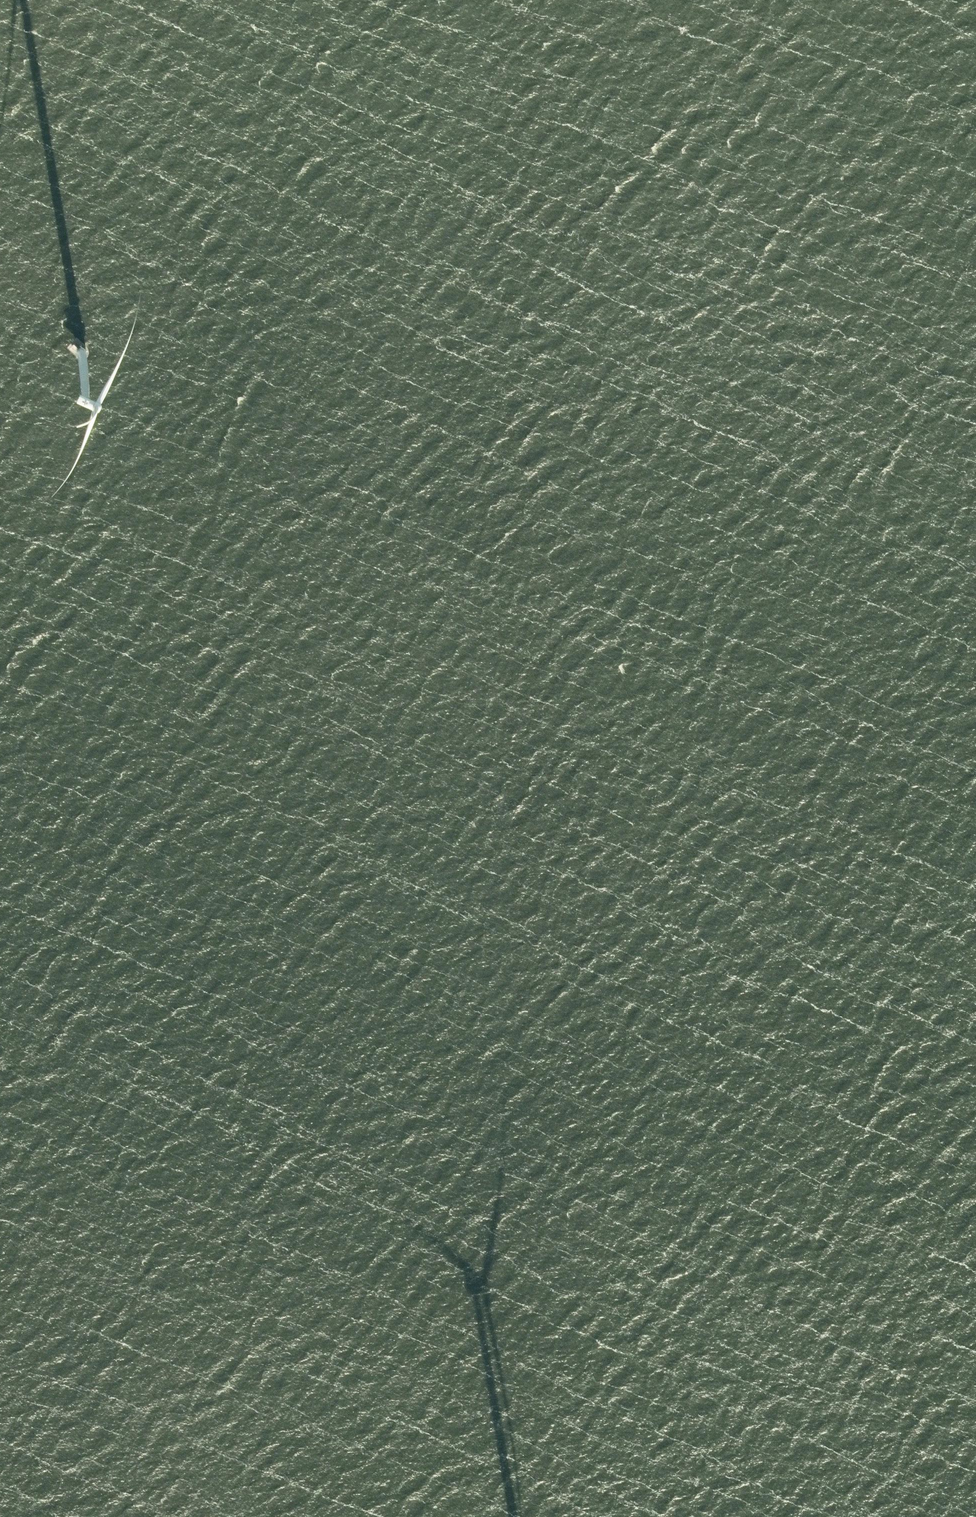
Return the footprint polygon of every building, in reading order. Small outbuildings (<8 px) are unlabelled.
[(80,346),(80,347),(80,349),(80,350),(81,351),(82,352),(83,352),(85,352),(86,352),(87,351),(88,350),(88,349),(88,347),(88,346),(87,345),(86,344),(84,344),(83,344),(82,344),(81,345),(80,346)]
